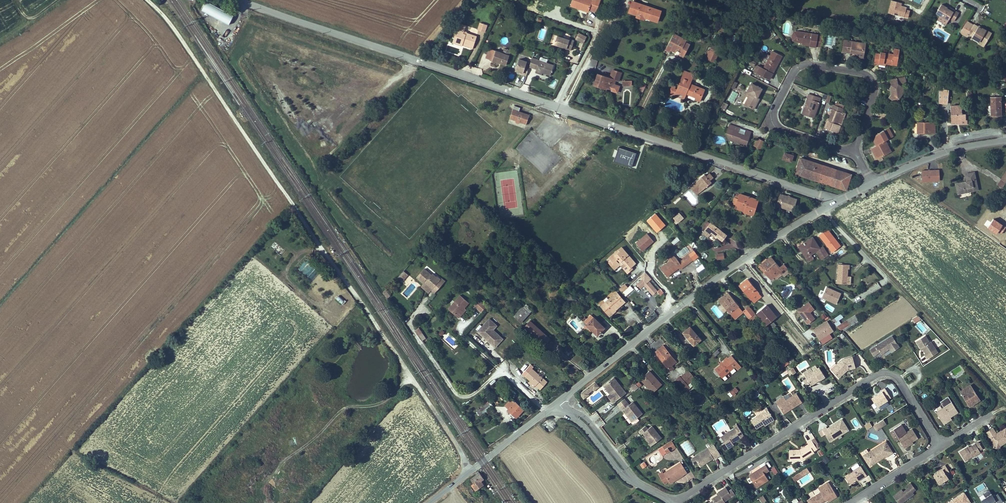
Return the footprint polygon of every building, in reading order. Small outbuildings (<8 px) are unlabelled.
[(570,6),(588,12),(588,10),(596,12),(600,0),(572,0),(570,6)] [(633,0),(632,0),(628,11),(636,14),(636,15),(639,16),(638,17),(641,18),(642,17),(644,18),(645,17),(646,13),(652,15),(650,19),(657,21),(661,10),(633,0)] [(234,16),(206,1),(201,10),(229,25),(234,16)] [(902,4),(892,1),(889,13),(908,18),(910,11),(906,10),(907,8),(901,6),(902,4)] [(953,11),(952,12),(947,9),(940,5),(936,14),(941,17),(949,21),(949,20),(954,22),(958,14),(953,11)] [(949,21),(941,17),(939,22),(946,26),(949,21)] [(974,25),(967,21),(960,33),(967,37),(968,34),(973,37),(972,39),(980,43),(981,41),(986,44),(990,36),(981,31),(982,29),(978,27),(974,25)] [(478,30),(479,30),(485,32),(487,25),(480,23),(478,30)] [(462,45),(462,43),(473,46),(477,37),(466,33),(465,35),(463,34),(465,28),(457,25),(452,43),(461,46),(462,45)] [(990,36),(992,32),(979,26),(978,27),(982,29),(981,31),(990,36)] [(794,42),(807,44),(807,46),(814,46),(815,34),(795,32),(794,42)] [(587,37),(579,33),(576,39),(583,43),(587,37)] [(665,50),(684,59),(690,44),(686,42),(687,40),(673,34),(665,50)] [(568,39),(558,36),(556,41),(552,39),(550,43),(570,50),(573,40),(568,38),(568,39)] [(849,40),(844,39),(842,50),(847,51),(856,53),(856,56),(863,58),(866,44),(849,40)] [(706,60),(716,62),(719,49),(709,47),(706,60)] [(505,48),(503,52),(496,50),(488,48),(485,58),(506,65),(509,55),(506,53),(507,49),(505,48)] [(878,64),(879,62),(886,63),(892,64),(892,62),(898,63),(900,49),(894,48),(893,53),(880,51),(880,53),(875,53),(873,63),(878,64)] [(773,49),(764,68),(760,66),(757,72),(769,78),(772,72),(773,73),(782,54),(773,49)] [(534,58),(531,67),(538,69),(537,71),(552,75),(555,65),(534,58)] [(527,66),(528,62),(519,60),(516,73),(527,76),(529,66),(527,66)] [(621,71),(612,68),(609,77),(597,73),(594,84),(600,86),(601,84),(607,86),(613,88),(616,79),(619,80),(621,71)] [(680,80),(678,87),(672,85),(669,92),(675,94),(676,91),(685,95),(686,92),(697,96),(698,92),(703,94),(705,88),(690,83),(694,74),(685,70),(680,80)] [(890,79),(891,85),(888,87),(890,94),(888,97),(892,100),(899,99),(902,95),(903,90),(903,86),(898,84),(901,84),(901,83),(903,83),(906,82),(905,76),(896,78),(890,79)] [(746,92),(749,94),(744,104),(751,108),(755,99),(756,97),(761,89),(751,83),(746,92)] [(821,98),(808,93),(806,98),(804,104),(801,113),(813,118),(821,98)] [(1002,115),(1001,97),(990,97),(990,114),(1002,115)] [(835,105),(834,109),(832,108),(827,119),(829,120),(827,128),(838,132),(840,124),(837,123),(841,112),(843,108),(835,105)] [(961,105),(950,105),(951,123),(957,123),(964,122),(964,120),(964,112),(961,112),(961,105)] [(529,115),(518,111),(519,108),(514,106),(510,118),(526,124),(529,115)] [(841,112),(837,123),(840,124),(842,125),(845,114),(841,112)] [(916,134),(935,133),(935,122),(917,122),(916,134)] [(752,131),(730,125),(727,134),(728,141),(729,140),(739,143),(738,144),(747,147),(752,131)] [(892,137),(887,128),(882,131),(886,140),(892,137)] [(875,135),(873,141),(875,146),(870,148),(876,159),(892,151),(886,140),(882,131),(875,135)] [(760,149),(765,141),(758,138),(754,146),(760,149)] [(632,167),(637,153),(619,148),(614,162),(632,167)] [(784,153),(782,161),(792,163),(794,155),(784,153)] [(794,163),(801,166),(804,157),(797,154),(794,163)] [(807,176),(826,182),(831,168),(812,162),(807,176)] [(831,168),(826,182),(846,188),(850,175),(831,168)] [(940,170),(922,171),(922,182),(940,181),(940,170)] [(710,172),(706,175),(705,174),(691,186),(696,192),(699,189),(704,184),(707,187),(713,182),(711,180),(714,177),(710,172)] [(978,190),(974,172),(965,174),(966,181),(955,184),(958,195),(978,190)] [(859,177),(850,175),(846,188),(851,190),(855,188),(859,177)] [(798,199),(781,193),(776,206),(794,212),(798,199)] [(735,208),(754,214),(759,199),(740,194),(739,198),(737,202),(735,208)] [(680,213),(672,219),(676,225),(684,218),(680,213)] [(708,236),(712,231),(723,238),(727,233),(711,222),(703,233),(708,236)] [(829,228),(819,235),(831,254),(840,247),(829,228)] [(723,238),(712,231),(711,233),(722,240),(723,238)] [(811,254),(817,250),(823,258),(828,254),(822,245),(819,248),(811,237),(798,246),(809,262),(814,258),(811,254)] [(616,265),(622,260),(627,266),(630,264),(632,266),(636,263),(622,247),(609,258),(612,261),(616,265)] [(694,251),(679,261),(676,257),(672,252),(665,257),(669,261),(661,268),(667,277),(679,268),(681,270),(699,257),(694,251)] [(760,266),(769,276),(772,279),(777,274),(782,270),(787,275),(791,272),(783,263),(779,266),(770,256),(760,266)] [(627,266),(622,260),(616,265),(612,261),(610,264),(615,269),(621,264),(629,272),(634,268),(632,266),(630,264),(627,266)] [(848,277),(848,269),(849,269),(850,264),(838,264),(837,283),(847,283),(848,277)] [(435,289),(443,296),(451,287),(448,284),(446,282),(448,281),(440,275),(440,276),(436,272),(435,273),(428,267),(420,276),(427,282),(429,281),(436,287),(435,289)] [(398,278),(403,282),(408,275),(404,271),(398,278)] [(315,281),(325,293),(333,286),(323,274),(315,281)] [(640,288),(644,285),(653,295),(657,292),(644,278),(637,284),(640,288)] [(753,284),(748,279),(739,286),(744,291),(753,284)] [(632,291),(626,283),(619,289),(625,297),(632,291)] [(744,291),(754,303),(762,297),(753,284),(744,291)] [(841,293),(826,287),(822,298),(838,303),(841,293)] [(470,300),(462,292),(448,308),(458,317),(461,313),(460,312),(464,307),(470,300)] [(616,292),(605,302),(600,306),(610,318),(627,303),(616,292)] [(735,319),(744,312),(728,293),(719,300),(735,319)] [(815,318),(810,312),(814,308),(809,302),(798,311),(809,324),(815,318)] [(482,311),(486,306),(482,303),(478,308),(482,311)] [(710,308),(718,319),(723,315),(715,304),(710,308)] [(756,313),(766,325),(777,317),(768,304),(756,313)] [(518,321),(524,313),(529,308),(525,305),(523,307),(514,316),(518,321)] [(529,308),(524,313),(518,321),(521,323),(527,316),(532,311),(529,308)] [(756,315),(754,312),(751,308),(745,313),(750,320),(756,315)] [(845,320),(848,323),(854,318),(851,315),(845,320)] [(599,334),(606,328),(594,316),(588,322),(589,323),(599,334)] [(496,326),(489,319),(477,332),(491,344),(499,335),(493,330),(496,326)] [(549,338),(532,319),(526,323),(531,330),(543,343),(549,338)] [(840,330),(848,323),(845,320),(837,326),(840,330)] [(833,330),(827,321),(813,329),(819,339),(833,330)] [(599,334),(589,323),(587,326),(597,336),(599,334)] [(630,327),(624,331),(628,335),(633,331),(630,327)] [(689,327),(683,332),(692,345),(699,339),(689,327)] [(541,345),(543,343),(531,330),(529,332),(541,345)] [(502,339),(499,335),(491,344),(494,348),(502,339)] [(900,347),(892,336),(870,351),(874,357),(880,352),(882,354),(890,349),(892,352),(900,347)] [(932,351),(935,349),(930,342),(929,343),(924,336),(915,342),(920,349),(921,348),(923,350),(926,355),(924,356),(927,360),(934,355),(932,351)] [(671,370),(669,367),(675,362),(663,345),(655,351),(658,355),(657,356),(669,371),(671,370)] [(739,366),(732,355),(725,360),(726,362),(721,366),(716,370),(723,379),(739,366)] [(855,368),(853,358),(841,361),(840,360),(835,365),(837,367),(833,371),(838,377),(847,370),(855,368)] [(799,371),(809,367),(806,360),(796,365),(799,371)] [(825,376),(819,367),(813,371),(811,367),(804,372),(806,375),(810,382),(812,385),(825,376)] [(547,381),(533,368),(526,376),(530,380),(535,385),(540,389),(547,381)] [(663,385),(649,371),(640,379),(653,393),(663,385)] [(689,371),(682,377),(681,375),(676,379),(682,388),(695,378),(689,371)] [(810,382),(806,375),(802,377),(806,385),(810,382)] [(614,377),(604,385),(609,392),(610,391),(611,393),(608,396),(613,403),(626,393),(614,377)] [(598,387),(595,382),(588,387),(591,390),(593,389),(595,390),(598,387)] [(588,393),(591,390),(588,387),(580,393),(583,398),(587,395),(588,393)] [(727,394),(730,398),(739,391),(735,387),(727,394)] [(890,398),(884,387),(880,390),(882,392),(870,399),(875,407),(890,398)] [(979,400),(972,389),(967,392),(964,388),(958,392),(968,407),(979,400)] [(802,402),(797,394),(786,401),(784,397),(776,402),(782,412),(790,407),(791,409),(802,402)] [(957,412),(951,403),(947,397),(940,402),(944,407),(936,412),(943,424),(947,422),(946,419),(950,417),(957,412)] [(505,406),(508,409),(507,410),(516,418),(523,410),(511,399),(505,406)] [(625,399),(617,404),(623,410),(624,409),(627,412),(634,420),(643,413),(633,401),(629,405),(625,399)] [(490,402),(476,410),(480,416),(494,407),(490,402)] [(774,421),(766,408),(762,411),(761,409),(754,413),(756,417),(751,420),(757,429),(763,425),(769,421),(771,424),(774,421)] [(590,417),(599,428),(605,423),(596,412),(590,417)] [(632,422),(634,420),(627,412),(625,413),(632,422)] [(848,430),(841,419),(827,427),(826,425),(821,428),(828,438),(832,436),(834,439),(848,430)] [(882,420),(877,423),(881,428),(886,425),(882,420)] [(907,431),(902,423),(889,432),(895,441),(898,439),(904,449),(908,447),(907,444),(912,441),(917,438),(911,429),(907,431)] [(645,426),(639,431),(641,434),(643,433),(645,436),(652,445),(661,438),(652,426),(648,429),(645,426)] [(744,434),(740,427),(736,430),(735,428),(721,436),(727,447),(733,443),(731,440),(734,438),(737,442),(742,439),(740,436),(744,434)] [(1005,430),(996,435),(992,429),(986,432),(994,445),(998,442),(999,445),(1005,440),(1005,430)] [(806,441),(813,439),(810,430),(802,433),(806,441)] [(651,446),(652,445),(645,436),(644,437),(651,446)] [(689,440),(680,445),(687,456),(696,451),(689,440)] [(816,448),(811,440),(806,443),(807,444),(798,449),(798,452),(792,452),(792,460),(802,460),(813,453),(812,451),(816,448)] [(676,448),(671,441),(662,447),(667,453),(676,448)] [(885,441),(870,450),(868,447),(862,451),(864,455),(869,463),(877,458),(878,460),(884,457),(884,458),(892,453),(885,441)] [(983,448),(979,441),(968,448),(968,446),(959,452),(964,460),(972,456),(973,457),(981,452),(980,451),(983,448)] [(798,452),(798,449),(788,450),(788,460),(792,460),(792,452),(798,452)] [(718,458),(714,450),(710,452),(708,450),(692,459),(695,465),(699,463),(701,466),(713,458),(715,460),(718,458)] [(821,459),(824,465),(829,461),(826,456),(821,459)] [(687,473),(680,462),(662,473),(667,481),(671,478),(672,480),(681,474),(682,476),(687,473)] [(769,471),(765,465),(760,468),(764,474),(769,471)] [(950,474),(945,465),(941,468),(942,470),(938,473),(933,476),(939,485),(948,479),(946,476),(950,474)] [(866,476),(859,466),(845,476),(850,483),(856,480),(861,476),(862,478),(866,476)] [(764,474),(760,468),(748,475),(756,487),(767,480),(764,474)] [(667,481),(662,473),(661,471),(657,474),(663,483),(667,481)] [(480,473),(471,479),(474,484),(471,486),(475,491),(484,484),(482,482),(485,480),(480,473)] [(682,476),(681,474),(672,480),(671,478),(667,481),(668,484),(682,476)] [(828,482),(819,487),(820,492),(810,499),(813,502),(820,502),(826,499),(827,501),(836,495),(828,482)] [(912,484),(909,486),(910,488),(904,492),(902,489),(893,495),(898,502),(902,502),(914,495),(912,492),(916,490),(912,484)] [(726,487),(718,492),(720,494),(712,499),(713,500),(709,502),(724,502),(725,502),(724,501),(731,496),(726,487)] [(988,490),(983,494),(985,497),(980,500),(982,502),(991,502),(995,500),(997,502),(999,502),(1002,501),(997,494),(993,496),(988,490)] [(964,492),(946,502),(968,502),(970,502),(964,492)]
